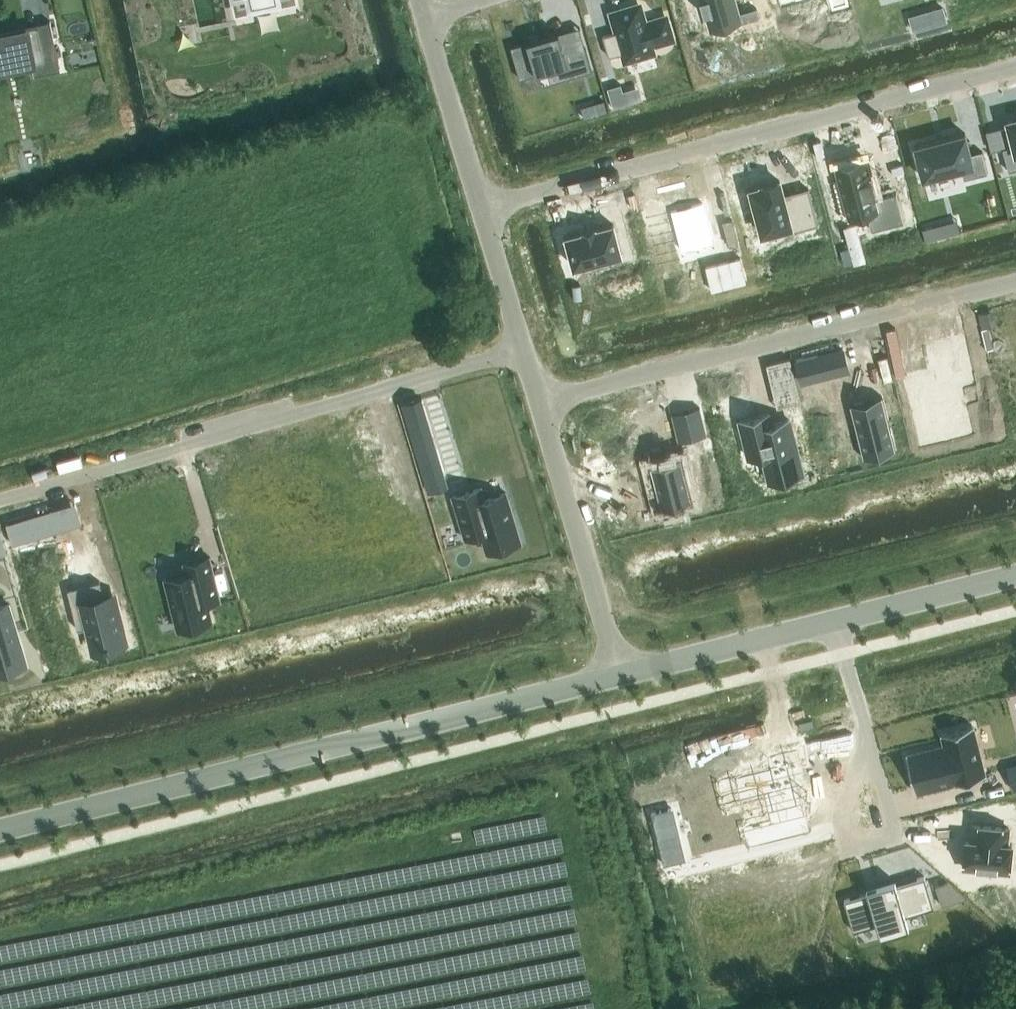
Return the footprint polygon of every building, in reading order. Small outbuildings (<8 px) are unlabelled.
[(701,3),(704,2),(708,17),(734,9),(735,11),(756,5),(754,0),(738,0),(734,1),(733,0),(700,0),(701,3)] [(832,11),(847,7),(846,0),(829,0),(832,11)] [(1008,10),(1015,8),(1015,10),(1015,0),(1005,0),(1008,10)] [(617,31),(602,35),(608,56),(623,52),(625,59),(652,51),(650,44),(671,38),(665,17),(644,23),(638,5),(612,12),(617,31)] [(566,26),(509,42),(518,74),(565,61),(568,72),(590,66),(584,43),(572,46),(566,26)] [(33,63),(32,57),(55,52),(59,70),(60,70),(54,41),(35,45),(34,38),(29,39),(27,28),(0,33),(0,70),(33,63)] [(1002,147),(1008,170),(1015,168),(1015,119),(1008,121),(1014,144),(1002,147)] [(965,132),(915,145),(923,177),(960,167),(963,179),(987,172),(982,150),(970,153),(965,132)] [(866,158),(834,167),(847,217),(869,211),(875,235),(905,227),(896,193),(877,198),(866,158)] [(764,186),(751,190),(762,234),(789,227),(790,232),(818,225),(808,189),(790,194),(791,196),(784,198),(779,181),(764,185),(764,186)] [(706,210),(672,219),(683,263),(718,254),(706,210)] [(610,221),(567,232),(574,260),(617,248),(610,221)] [(935,370),(910,376),(917,405),(916,405),(920,421),(921,421),(926,441),(973,429),(961,383),(976,380),(965,338),(929,347),(935,370)] [(795,358),(801,382),(849,371),(843,346),(795,358)] [(789,357),(766,363),(771,381),(794,376),(789,357)] [(851,403),(850,404),(863,457),(865,457),(864,455),(893,448),(894,449),(895,449),(882,395),(880,396),(881,397),(852,405),(851,403)] [(699,407),(671,414),(678,441),(705,434),(699,407)] [(769,416),(740,423),(749,460),(763,457),(767,473),(800,464),(789,422),(772,426),(769,416)] [(430,426),(411,432),(429,494),(448,488),(430,426)] [(681,457),(649,464),(660,508),(691,500),(681,457)] [(481,486),(452,495),(464,538),(481,533),(487,551),(520,541),(505,492),(485,498),(481,486)] [(49,507),(3,520),(9,542),(56,529),(49,507)] [(165,578),(178,628),(211,620),(207,601),(209,600),(208,596),(218,593),(219,598),(220,598),(210,556),(183,563),(186,573),(165,578)] [(104,589),(72,597),(81,633),(92,630),(97,649),(127,641),(117,601),(108,603),(104,589)] [(0,606),(0,659),(23,652),(8,603),(0,606)] [(944,745),(906,754),(915,792),(984,774),(972,725),(941,733),(944,745)] [(769,768),(734,777),(740,800),(764,794),(770,818),(761,820),(742,825),(747,846),(809,830),(798,786),(805,784),(796,748),(766,755),(769,768)] [(1015,788),(1015,763),(1007,765),(1013,789),(1015,788)] [(982,802),(985,816),(1015,808),(1015,806),(1013,795),(982,802)] [(671,807),(651,812),(663,863),(684,858),(671,807)] [(966,839),(963,867),(1009,872),(1012,845),(1007,844),(1009,828),(973,824),(971,840),(966,839)] [(867,892),(844,899),(853,930),(876,923),(880,934),(909,926),(905,914),(933,906),(924,875),(896,884),(895,880),(866,888),(867,892)] [(948,881),(935,885),(941,904),(954,900),(948,881)]
